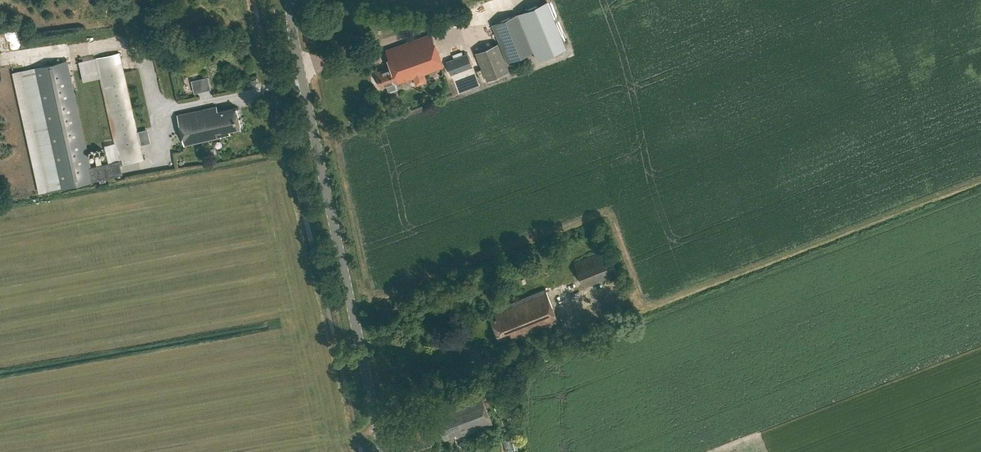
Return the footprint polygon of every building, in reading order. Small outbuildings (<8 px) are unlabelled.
[(546,0),(517,13),(536,59),(565,47),(546,0)] [(492,24),(507,62),(533,52),(517,13),(492,24)] [(396,82),(424,73),(443,66),(431,33),(386,50),(392,66),(376,72),(379,80),(378,81),(379,85),(381,85),(381,87),(387,85),(389,91),(390,91),(397,89),(397,86),(396,82)] [(509,70),(498,42),(475,52),(486,79),(509,70)] [(67,60),(12,72),(39,193),(111,177),(122,174),(120,165),(144,159),(120,52),(98,57),(101,72),(99,72),(118,160),(112,161),(91,166),(88,152),(74,89),(67,60)] [(447,59),(449,64),(452,73),(473,66),(468,52),(447,59)] [(201,84),(192,86),(194,93),(202,91),(201,84)] [(218,111),(217,106),(177,114),(177,115),(178,115),(184,145),(221,137),(221,135),(230,133),(229,129),(241,127),(236,106),(218,111)] [(118,193),(101,196),(103,209),(121,206),(118,193)] [(586,287),(619,272),(608,246),(575,261),(586,287)] [(559,322),(546,289),(494,309),(497,316),(492,318),(491,318),(499,337),(511,333),(513,338),(522,334),(522,336),(559,322)] [(492,423),(481,393),(434,411),(445,438),(454,434),(454,436),(462,434),(462,435),(489,424),(490,426),(492,426),(492,423)] [(508,451),(518,449),(516,436),(505,439),(508,451)]
